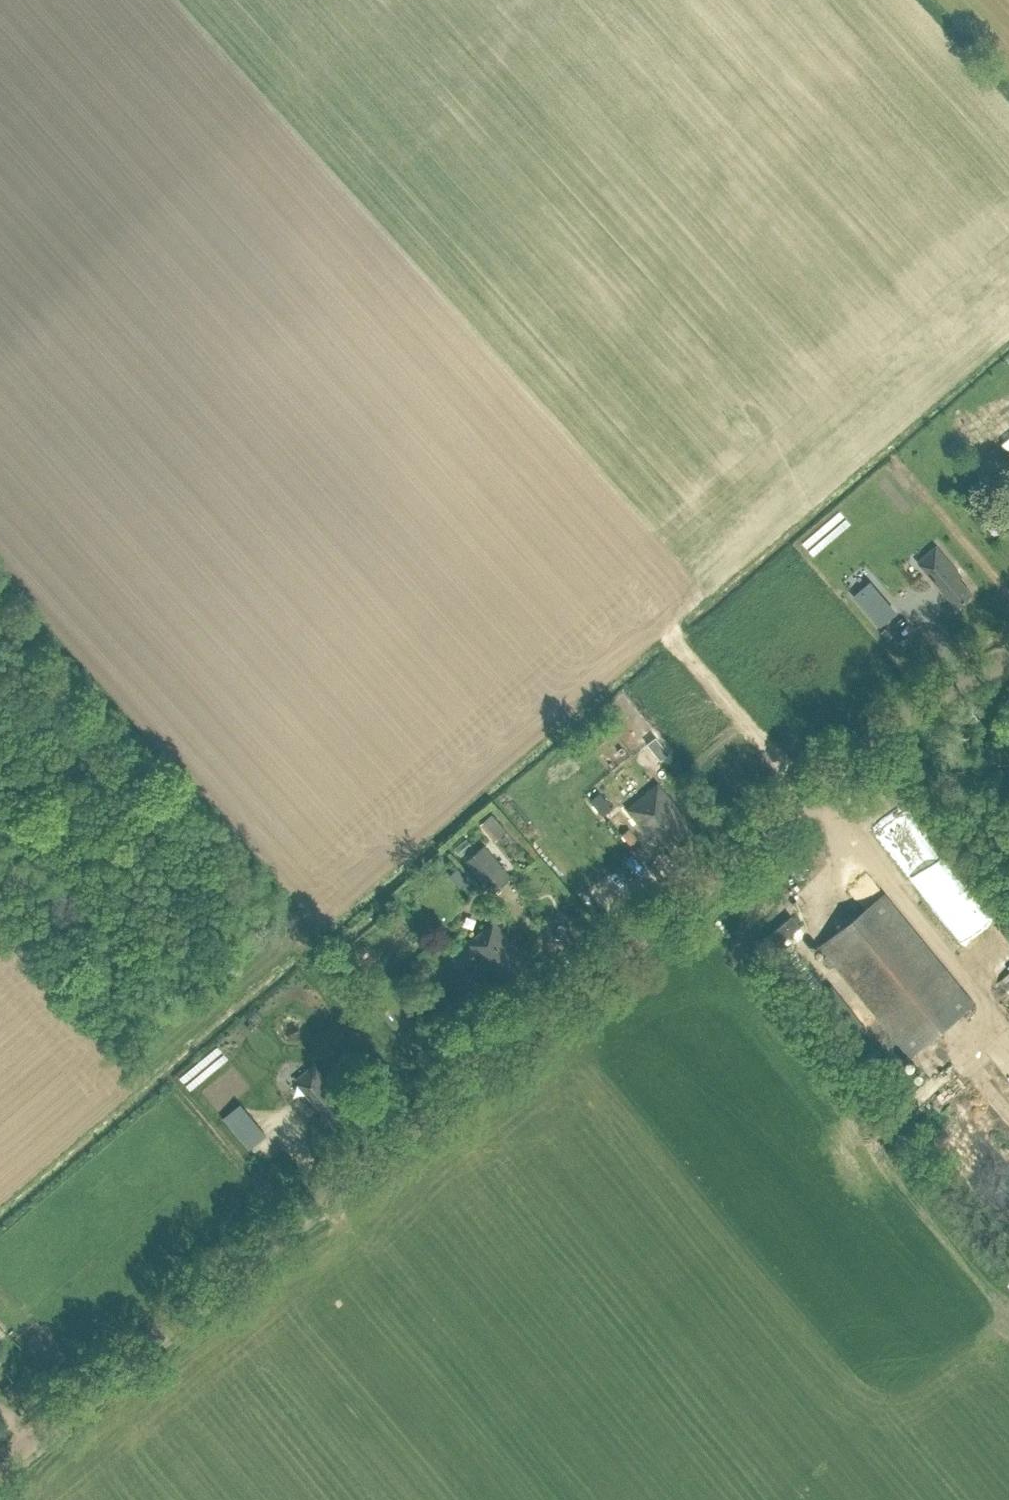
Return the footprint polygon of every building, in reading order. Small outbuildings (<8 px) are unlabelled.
[(646,742),(660,759),(669,752),(655,735),(646,742)] [(671,843),(695,823),(660,782),(631,807),(653,833),(659,828),(671,843)] [(590,799),(602,815),(612,807),(600,791),(590,799)] [(496,838),(505,829),(491,813),(482,822),(496,838)] [(628,828),(622,833),(630,844),(636,839),(628,828)] [(491,891),(513,876),(487,845),(466,860),(491,891)] [(911,1054),(975,1003),(887,892),(823,944),(911,1054)] [(507,980),(530,961),(497,921),(471,942),(484,958),(480,961),(488,972),(496,966),(507,980)] [(803,963),(795,969),(811,988),(819,982),(803,963)] [(314,1062),(294,1078),(332,1125),(349,1111),(337,1096),(340,1094),(314,1062)] [(260,1126),(247,1110),(229,1125),(242,1141),(260,1126)]
